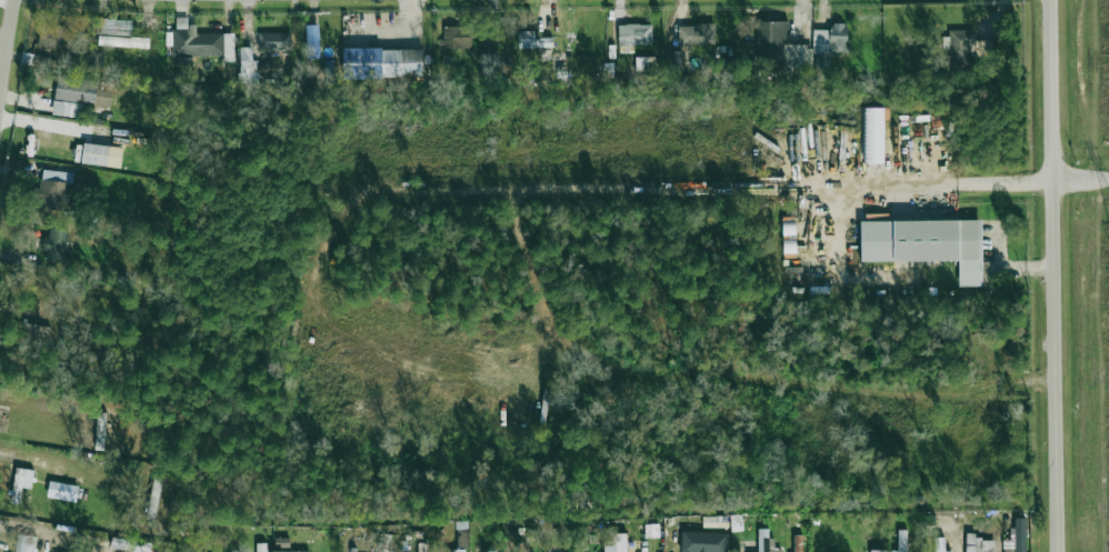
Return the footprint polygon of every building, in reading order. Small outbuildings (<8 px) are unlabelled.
[(234,60),(234,33),(196,33),(196,25),(187,24),(187,17),(176,17),(176,30),(173,30),(172,55),(224,56),(224,60),(234,60)] [(132,20),(97,19),(96,34),(131,35),(132,20)] [(756,21),(756,60),(783,60),(783,70),(812,70),(812,45),(789,45),(789,21),(756,21)] [(813,29),(813,53),(848,52),(847,22),(832,23),(832,29),(813,29)] [(652,44),(651,24),(618,24),(619,45),(652,44)] [(715,44),(715,24),(678,25),(678,44),(715,44)] [(471,26),(443,26),(444,48),(472,48),(471,26)] [(52,48),(55,31),(41,28),(37,45),(52,48)] [(974,29),(949,30),(949,41),(947,41),(948,65),(970,64),(969,45),(975,45),(974,29)] [(534,37),(534,31),(518,31),(518,48),(553,47),(553,37),(534,37)] [(291,49),(291,32),(258,33),(259,49),(291,49)] [(149,38),(99,36),(98,45),(149,47),(149,38)] [(497,52),(496,42),(479,43),(480,53),(497,52)] [(252,47),(239,47),(239,84),(259,84),(259,61),(252,61),(252,47)] [(343,49),(343,78),(423,77),(422,48),(343,49)] [(104,49),(90,49),(89,68),(103,69),(104,49)] [(669,68),(680,69),(681,52),(670,51),(669,68)] [(193,56),(177,57),(178,80),(194,79),(193,56)] [(103,81),(57,76),(53,114),(81,118),(82,103),(110,107),(112,91),(102,90),(103,81)] [(884,108),(864,108),(864,164),(884,164),(884,108)] [(81,162),(120,168),(123,148),(84,142),(81,162)] [(71,172),(42,169),(40,189),(34,189),(33,207),(67,210),(71,172)] [(959,286),(982,286),(981,219),(860,221),(860,261),(958,260),(959,286)] [(65,261),(66,229),(49,228),(49,237),(45,237),(43,260),(65,261)] [(49,329),(22,320),(19,328),(34,333),(35,332),(47,335),(49,329)] [(544,394),(541,420),(551,421),(554,395),(544,394)] [(10,502),(20,503),(21,488),(32,489),(33,469),(15,468),(13,490),(10,490),(10,502)] [(147,517),(156,518),(161,479),(152,478),(147,517)] [(79,486),(50,481),(47,496),(76,502),(79,486)] [(741,514),(731,515),(731,529),(741,528),(741,514)] [(1003,542),(1003,551),(1027,551),(1026,517),(1014,518),(1014,542),(1003,542)] [(645,524),(645,538),(659,537),(659,524),(645,524)] [(782,549),(774,549),(774,537),(769,537),(768,528),(758,529),(758,551),(782,551),(782,549)] [(457,530),(458,548),(468,547),(468,529),(457,530)] [(907,530),(898,530),(897,550),(894,550),(894,551),(907,551),(907,530)] [(627,533),(604,533),(604,551),(627,551),(627,533)] [(975,533),(966,533),(966,551),(975,551),(975,533)] [(392,534),(381,534),(380,551),(392,551),(392,534)] [(794,535),(794,551),(803,551),(804,535),(794,535)] [(35,538),(16,537),(15,551),(35,551),(35,538)] [(935,551),(952,551),(945,551),(944,537),(934,537),(935,551)] [(149,551),(150,551),(151,542),(112,538),(111,548),(149,551)] [(289,538),(275,538),(275,547),(289,547),(289,538)] [(994,538),(976,538),(975,551),(994,551),(994,538)] [(266,543),(256,543),(256,551),(267,551),(266,543)] [(418,543),(417,551),(427,551),(427,543),(418,543)] [(726,544),(682,543),(682,551),(725,551),(726,544)]
